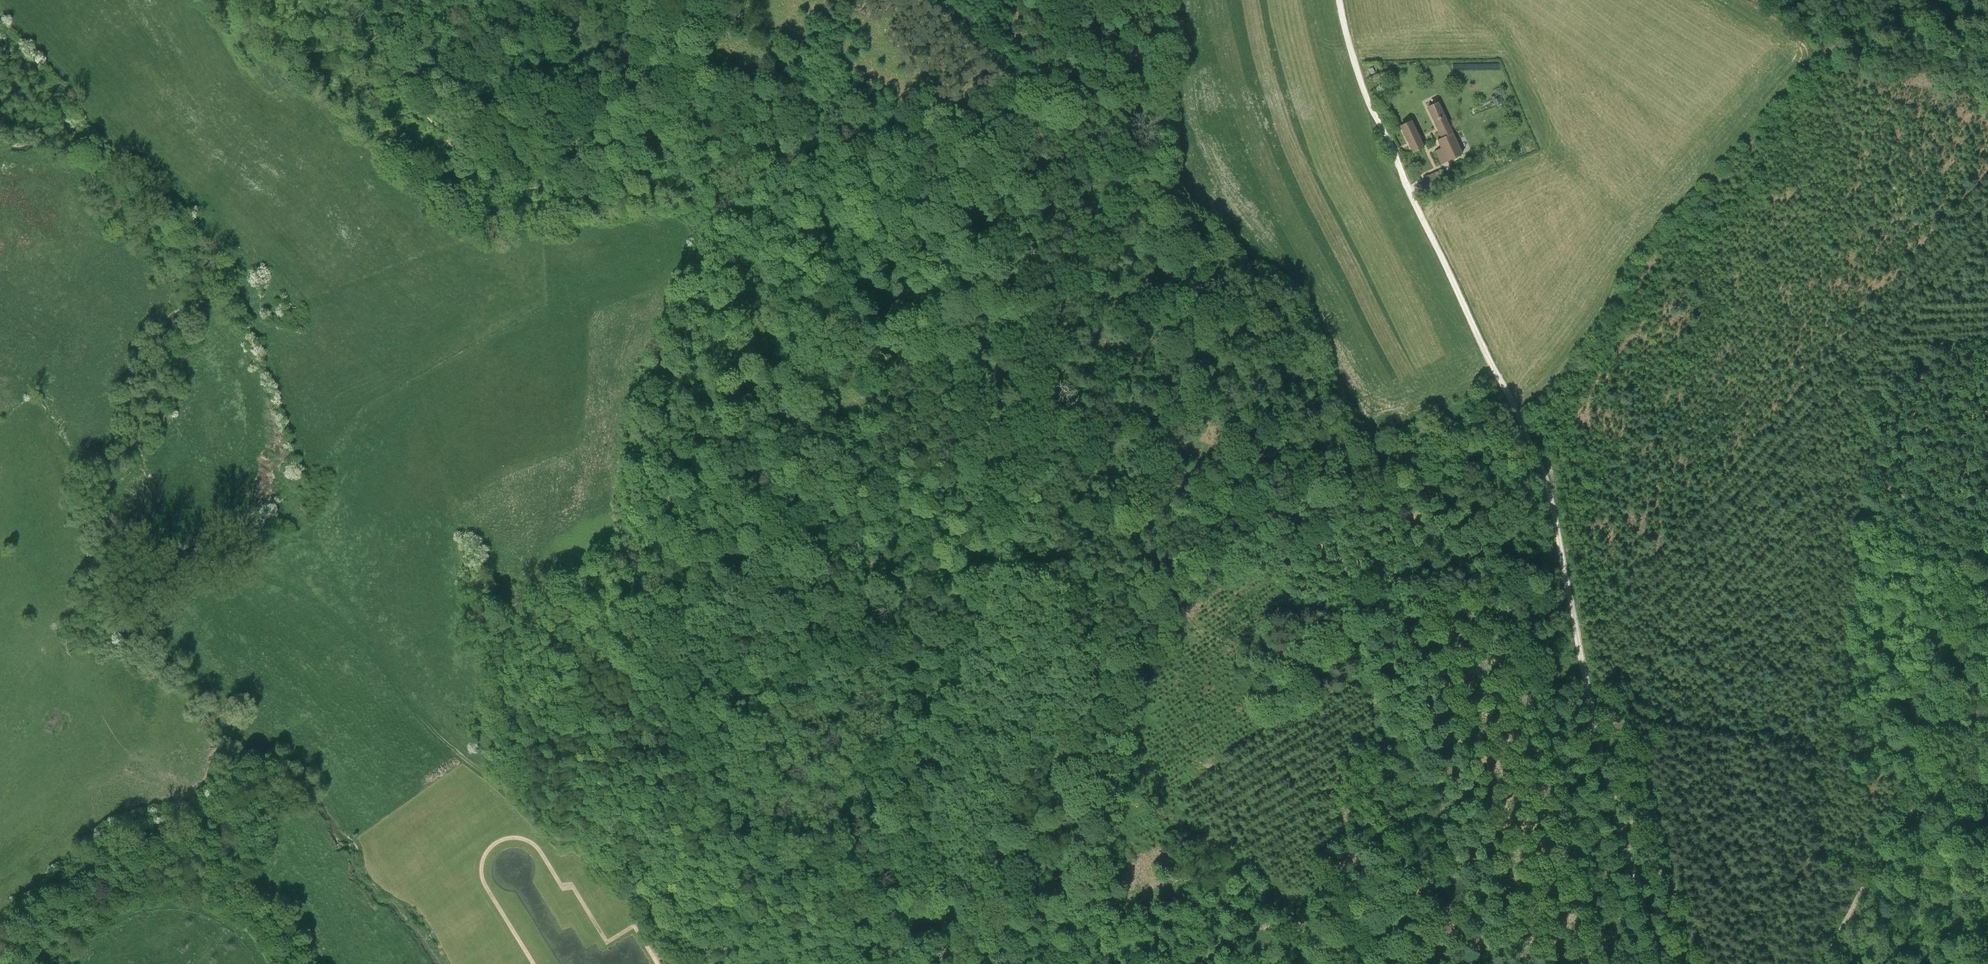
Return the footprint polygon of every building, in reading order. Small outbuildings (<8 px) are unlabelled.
[(1495,96),(1491,98),(1492,101),(1493,101),(1495,106),(1503,103),(1501,97),(1505,95),(1501,87),(1492,91),(1495,96)] [(1438,102),(1426,108),(1440,139),(1436,141),(1440,149),(1434,151),(1441,165),(1463,154),(1438,102)] [(1411,121),(1401,126),(1413,153),(1424,148),(1411,121)] [(1436,172),(1421,179),(1428,193),(1442,186),(1436,172)]
